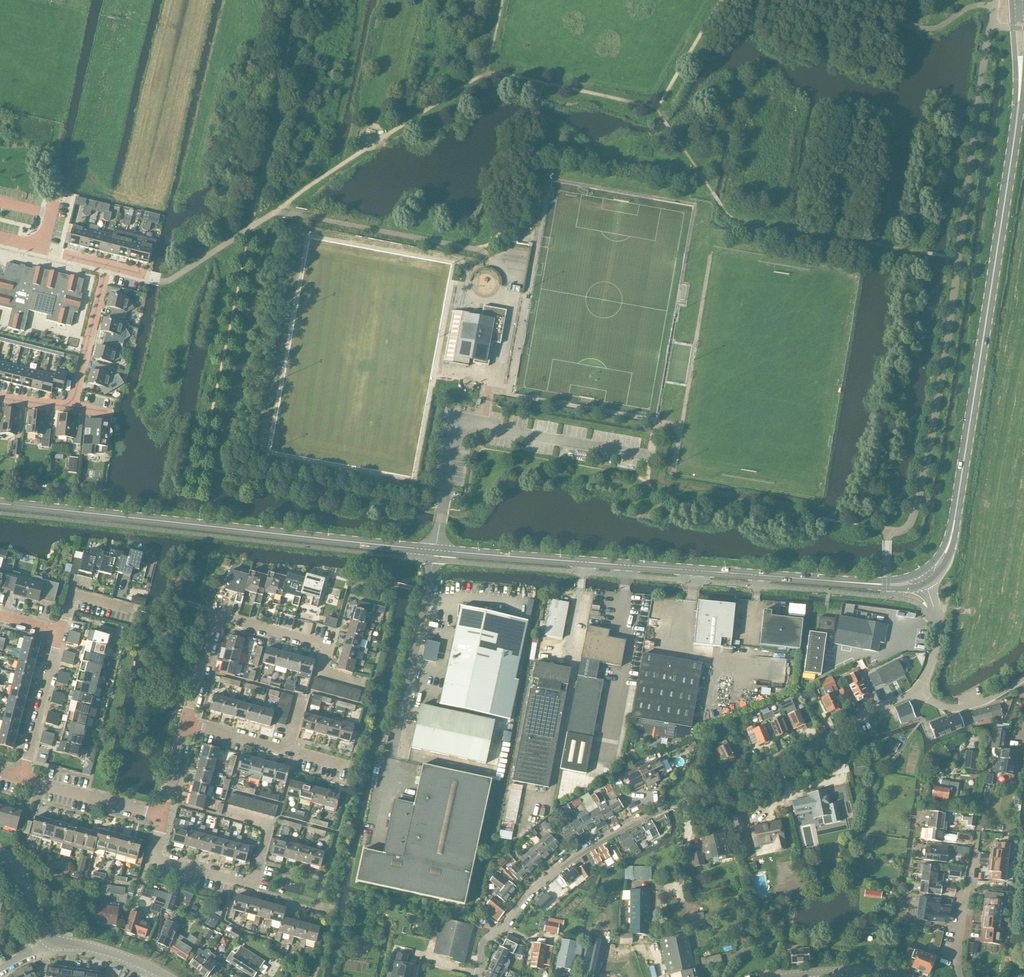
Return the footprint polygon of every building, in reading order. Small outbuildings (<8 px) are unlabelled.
[(68,244),(79,246),(83,228),(73,225),(68,244)] [(83,228),(79,246),(89,249),(93,230),(83,228)] [(93,230),(89,249),(98,251),(103,233),(93,230)] [(113,235),(108,254),(118,256),(124,232),(114,230),(113,235)] [(124,232),(118,256),(128,259),(134,235),(124,232)] [(103,233),(98,251),(108,254),(113,235),(103,233)] [(134,235),(128,259),(138,261),(144,237),(134,235)] [(144,237),(138,261),(148,264),(152,247),(155,248),(157,240),(144,237)] [(12,310),(8,328),(12,329),(20,331),(24,332),(28,317),(27,317),(29,311),(47,315),(46,320),(58,323),(57,324),(65,326),(65,325),(71,326),(74,312),(78,313),(79,308),(80,308),(82,300),(81,300),(82,294),(80,294),(84,280),(78,278),(71,276),(65,275),(64,279),(61,279),(62,274),(58,273),(51,271),(50,272),(44,270),(44,269),(37,267),(36,268),(33,267),(32,269),(7,263),(3,277),(0,276),(0,307),(12,310)] [(126,313),(134,308),(129,301),(129,299),(128,299),(125,294),(121,297),(110,294),(107,307),(112,308),(110,316),(124,319),(126,313)] [(496,318),(462,312),(453,363),(470,367),(471,362),(487,365),(496,318)] [(106,333),(104,340),(119,344),(120,338),(128,333),(123,325),(123,323),(104,319),(101,331),(106,333)] [(117,350),(119,344),(104,340),(102,348),(97,347),(94,359),(114,364),(114,362),(122,358),(117,350)] [(6,364),(2,381),(12,384),(16,366),(6,364)] [(88,383),(99,386),(102,390),(106,388),(108,388),(108,387),(116,382),(111,374),(113,368),(98,364),(96,372),(91,371),(88,383)] [(16,366),(12,384),(22,386),(26,369),(16,366)] [(26,369),(22,386),(31,388),(36,371),(26,369)] [(36,371),(31,388),(41,391),(46,373),(36,371)] [(53,388),(63,391),(67,373),(56,371),(55,376),(56,376),(53,388)] [(46,373),(41,391),(52,393),(53,388),(56,376),(55,376),(46,373)] [(20,410),(3,408),(2,424),(0,424),(0,431),(7,432),(7,434),(10,434),(11,432),(17,433),(20,410)] [(49,448),(51,430),(44,429),(46,413),(29,411),(27,433),(36,434),(36,435),(38,435),(38,434),(43,435),(41,447),(49,448)] [(81,444),(82,428),(75,427),(76,421),(71,420),(72,416),(59,414),(57,436),(73,438),(73,444),(81,444)] [(84,438),(83,454),(94,455),(94,452),(96,453),(97,453),(99,454),(101,454),(102,454),(104,453),(106,453),(107,447),(107,440),(108,440),(108,438),(110,438),(111,437),(112,435),(112,433),(111,431),(110,430),(110,425),(111,425),(111,421),(102,420),(101,421),(94,421),(94,427),(94,428),(94,429),(94,430),(91,433),(90,438),(84,438)] [(20,455),(21,441),(14,440),(13,454),(20,455)] [(70,457),(68,473),(77,473),(78,458),(70,457)] [(94,567),(100,568),(104,553),(91,549),(90,553),(84,552),(79,571),(92,574),(94,567)] [(104,553),(100,568),(99,572),(111,575),(113,567),(119,569),(123,553),(111,550),(110,554),(104,553)] [(123,553),(119,569),(118,573),(131,576),(133,568),(139,570),(143,554),(131,551),(130,555),(123,553)] [(229,566),(230,562),(231,559),(225,557),(224,562),(223,565),(229,566)] [(0,589),(8,591),(13,572),(5,570),(3,574),(0,573),(0,589)] [(241,603),(244,591),(249,575),(231,570),(225,590),(237,593),(235,602),(241,603)] [(249,575),(244,591),(256,594),(254,603),(259,604),(263,592),(268,576),(250,571),(249,575)] [(13,572),(8,591),(14,592),(14,595),(26,599),(31,581),(19,578),(20,574),(13,572)] [(263,592),(259,604),(260,604),(263,592),(275,595),(272,604),(278,606),(282,593),(286,577),(269,572),(268,576),(263,592)] [(286,577),(282,593),(294,596),(291,605),(298,607),(301,594),(305,578),(287,573),(286,577)] [(307,575),(305,578),(301,594),(313,597),(310,606),(317,608),(324,579),(307,575)] [(31,581),(26,599),(38,602),(39,599),(54,603),(59,584),(42,579),(42,578),(34,576),(34,577),(32,577),(31,581)] [(133,595),(131,602),(138,604),(144,605),(146,599),(140,597),(133,595)] [(561,638),(568,603),(550,600),(544,635),(561,638)] [(354,608),(351,620),(366,624),(366,623),(369,613),(372,614),(374,605),(358,601),(356,609),(354,608)] [(697,608),(693,644),(734,648),(730,647),(735,604),(727,604),(700,602),(700,609),(697,608)] [(460,606),(450,655),(499,666),(518,670),(528,621),(510,617),(460,606)] [(763,610),(760,646),(799,649),(802,620),(773,617),(774,611),(763,610)] [(839,616),(834,644),(877,652),(882,624),(839,616)] [(833,632),(834,619),(819,617),(818,631),(833,632)] [(351,620),(348,633),(363,637),(363,635),(365,628),(373,630),(374,625),(366,623),(366,624),(351,620)] [(580,658),(566,733),(560,769),(586,773),(593,738),(604,680),(596,679),(599,662),(621,666),(626,640),(611,637),(612,631),(609,630),(586,626),(580,658)] [(88,641),(110,647),(110,645),(113,643),(116,632),(104,629),(103,634),(88,630),(88,632),(90,633),(88,641)] [(70,630),(69,636),(80,639),(82,633),(70,630)] [(809,632),(803,673),(804,673),(821,675),(826,634),(811,632),(809,632)] [(348,633),(344,645),(360,649),(360,647),(362,640),(370,642),(371,637),(363,635),(363,637),(348,633)] [(79,645),(80,639),(69,636),(67,641),(79,645)] [(230,636),(227,648),(241,652),(243,646),(247,647),(248,641),(230,636)] [(25,637),(22,649),(38,653),(41,641),(25,637)] [(426,640),(424,650),(438,653),(440,644),(426,640)] [(83,648),(83,650),(107,657),(108,656),(105,655),(107,646),(110,647),(88,641),(86,649),(83,648)] [(344,645),(341,657),(356,661),(357,660),(359,652),(366,654),(368,649),(360,647),(360,649),(344,645)] [(257,646),(255,656),(260,658),(263,647),(257,646)] [(227,648),(224,660),(238,664),(241,652),(227,648)] [(263,663),(275,666),(279,651),(267,648),(263,663)] [(22,649),(18,661),(35,665),(38,653),(22,649)] [(65,650),(63,656),(75,659),(77,653),(65,650)] [(85,653),(83,661),(105,667),(105,666),(102,665),(104,657),(107,658),(107,657),(83,650),(82,653),(85,653)] [(424,650),(422,660),(436,663),(438,653),(424,650)] [(279,651),(275,666),(287,669),(291,654),(279,651)] [(291,654),(287,669),(299,673),(303,658),(291,654)] [(664,723),(671,724),(694,728),(696,728),(697,725),(692,724),(702,664),(643,654),(632,717),(636,718),(664,723)] [(439,696),(436,704),(489,715),(511,720),(519,681),(515,680),(518,670),(499,666),(450,655),(441,697),(439,696)] [(74,665),(75,659),(63,656),(62,662),(74,665)] [(364,662),(357,660),(356,661),(341,657),(338,670),(353,674),(355,664),(363,666),(364,662)] [(303,658),(299,673),(311,676),(315,661),(303,658)] [(224,660),(220,672),(235,676),(238,664),(224,660)] [(18,661),(15,673),(32,677),(35,665),(18,661)] [(78,668),(77,671),(102,677),(102,676),(100,675),(102,667),(105,668),(105,667),(83,661),(81,668),(78,668)] [(527,701),(519,741),(512,780),(548,787),(556,747),(563,708),(570,668),(534,661),(527,701)] [(876,683),(881,680),(883,685),(904,674),(897,661),(871,674),(876,683)] [(855,699),(866,694),(861,681),(864,680),(858,668),(849,672),(854,684),(849,686),(855,699)] [(59,670),(58,676),(70,679),(71,674),(59,670)] [(251,670),(248,680),(253,681),(256,671),(251,670)] [(80,673),(78,681),(100,687),(100,686),(97,685),(99,677),(102,678),(102,677),(77,671),(77,672),(80,673)] [(15,673),(12,684),(29,689),(32,677),(15,673)] [(56,682),(68,685),(70,679),(58,676),(56,682)] [(220,682),(230,685),(231,680),(221,677),(220,682)] [(315,678),(312,689),(318,691),(321,680),(315,678)] [(824,690),(834,685),(830,678),(820,683),(824,690)] [(321,680),(318,691),(323,692),(326,681),(321,680)] [(73,688),(72,690),(97,697),(97,696),(94,695),(97,687),(99,688),(100,687),(78,681),(76,689),(73,688)] [(326,681),(323,692),(329,694),(332,683),(326,681)] [(332,683),(329,694),(335,696),(338,684),(332,683)] [(12,684),(9,696),(26,701),(29,689),(12,684)] [(338,684),(335,696),(347,699),(350,687),(338,684)] [(350,687),(347,699),(352,700),(355,689),(350,687)] [(846,687),(838,691),(844,703),(852,699),(846,687)] [(355,689),(352,700),(358,702),(361,690),(355,689)] [(74,693),(72,701),(94,707),(95,706),(92,705),(94,697),(97,698),(97,697),(72,690),(72,693),(74,693)] [(54,691),(53,696),(65,699),(66,694),(54,691)] [(281,693),(280,699),(291,702),(292,696),(281,693)] [(827,713),(839,707),(832,693),(820,699),(827,713)] [(210,710),(222,713),(226,699),(214,695),(210,710)] [(9,696),(6,708),(23,713),(26,701),(9,696)] [(63,705),(65,699),(53,696),(51,702),(63,705)] [(226,699),(222,713),(234,717),(238,702),(226,699)] [(280,699),(278,705),(289,708),(291,702),(280,699)] [(793,730),(805,725),(799,711),(796,712),(791,700),(779,705),(782,712),(785,711),(793,730)] [(67,708),(67,711),(92,717),(92,716),(89,715),(91,707),(94,708),(94,707),(72,701),(70,709),(67,708)] [(238,702),(234,717),(246,720),(250,705),(238,702)] [(908,702),(894,708),(901,724),(915,718),(908,702)] [(969,721),(987,717),(998,714),(995,704),(967,712),(969,721)] [(250,705),(246,720),(258,723),(262,708),(250,705)] [(278,705),(277,710),(288,713),(289,708),(278,705)] [(411,748),(439,754),(445,728),(448,711),(420,705),(411,748)] [(6,708),(3,720),(20,724),(23,713),(6,708)] [(262,708),(258,723),(270,726),(274,711),(262,708)] [(277,710),(275,716),(286,719),(288,713),(277,710)] [(49,711),(48,716),(59,719),(61,714),(49,711)] [(69,714),(67,721),(89,727),(89,726),(86,725),(89,717),(92,718),(92,717),(67,711),(66,713),(69,714)] [(445,728),(439,754),(458,758),(467,715),(448,711),(445,728)] [(772,711),(762,715),(763,717),(765,720),(765,721),(773,718),(775,721),(769,723),(775,737),(776,738),(789,733),(779,711),(773,713),(772,711)] [(946,717),(929,724),(935,739),(964,727),(958,713),(947,718),(946,717)] [(301,728),(313,732),(317,717),(305,714),(301,728)] [(467,715),(458,758),(485,764),(495,721),(467,715)] [(58,726),(59,719),(48,716),(46,723),(58,726)] [(274,722),(285,725),(286,719),(275,716),(274,722)] [(317,717),(313,732),(325,735),(329,720),(317,717)] [(636,718),(634,732),(673,738),(673,737),(684,739),(693,734),(694,728),(671,724),(664,723),(636,718)] [(3,720),(0,732),(17,736),(20,724),(3,720)] [(329,720),(325,735),(338,739),(342,724),(329,720)] [(62,728),(62,731),(87,737),(87,736),(84,735),(86,727),(89,728),(89,727),(67,721),(65,728),(62,728)] [(342,724),(338,739),(350,742),(354,727),(342,724)] [(752,744),(757,742),(758,745),(769,740),(764,726),(756,730),(754,726),(746,729),(752,744)] [(997,758),(999,758),(999,764),(997,764),(995,772),(1013,775),(1016,752),(1005,750),(1005,747),(1004,747),(1007,730),(995,728),(992,751),(992,753),(992,754),(993,756),(994,757),(996,758),(997,758)] [(720,741),(730,736),(727,729),(717,734),(720,741)] [(44,731),(42,736),(54,740),(56,734),(44,731)] [(64,734),(62,742),(84,747),(81,746),(83,737),(86,738),(87,737),(62,731),(61,733),(64,734)] [(17,736),(0,732),(0,733),(0,745),(13,748),(17,736)] [(52,746),(54,740),(42,736),(41,742),(52,746)] [(723,763),(733,758),(725,740),(716,744),(719,749),(716,750),(723,763)] [(81,758),(81,757),(83,748),(84,748),(84,747),(62,742),(60,749),(57,748),(56,751),(78,757),(81,758)] [(205,746),(201,757),(216,761),(219,749),(205,746)] [(963,767),(966,768),(966,772),(972,773),(973,769),(976,769),(978,752),(965,750),(963,767)] [(237,770),(242,771),(241,776),(249,778),(254,758),(241,755),(237,770)] [(201,757),(198,769),(213,773),(216,761),(201,757)] [(254,758),(249,778),(261,781),(262,776),(266,761),(254,758)] [(657,779),(664,775),(656,759),(637,769),(640,776),(645,787),(658,780),(657,779)] [(266,761),(262,776),(274,779),(278,764),(266,761)] [(278,764),(274,779),(286,782),(290,768),(278,764)] [(383,853),(363,849),(356,881),(465,904),(491,779),(422,764),(414,804),(394,799),(383,853)] [(198,769),(195,781),(209,785),(213,773),(198,769)] [(225,779),(222,789),(228,790),(231,780),(225,779)] [(934,785),(932,798),(956,802),(957,794),(958,794),(959,783),(951,782),(949,780),(942,779),(940,780),(939,786),(934,785)] [(195,781),(192,793),(206,797),(209,785),(195,781)] [(287,797),(300,800),(304,784),(291,781),(287,797)] [(304,784),(300,800),(312,803),(316,787),(304,784)] [(515,824),(523,786),(512,784),(504,822),(502,822),(501,832),(512,833),(514,824),(515,824)] [(316,787),(312,803),(324,806),(324,805),(328,790),(316,787)] [(814,818),(823,816),(824,825),(841,821),(837,803),(829,805),(825,788),(808,792),(809,797),(791,801),(794,814),(812,810),(814,818)] [(220,798),(225,800),(228,790),(222,789),(220,798)] [(324,805),(324,806),(336,810),(340,794),(328,790),(324,805)] [(192,793),(189,805),(189,806),(203,809),(204,804),(206,797),(192,793)] [(579,798),(582,804),(585,809),(594,803),(590,796),(588,793),(579,798)] [(228,806),(234,807),(234,805),(237,795),(231,794),(228,806)] [(595,794),(590,796),(594,803),(595,804),(599,802),(595,794)] [(234,805),(234,807),(240,809),(241,805),(243,797),(237,795),(234,805)] [(241,805),(240,809),(245,810),(247,805),(249,799),(243,797),(241,805)] [(606,805),(612,814),(621,809),(614,797),(605,803),(606,805)] [(574,808),(582,804),(579,798),(571,802),(574,808)] [(247,805),(245,810),(251,812),(253,805),(254,800),(249,799),(247,805)] [(253,805),(251,812),(257,813),(259,805),(260,802),(254,800),(253,805)] [(259,805),(257,813),(263,815),(265,805),(266,803),(260,802),(259,805)] [(219,803),(216,813),(221,814),(224,805),(219,803)] [(265,805),(263,815),(269,816),(272,805),(266,803),(265,805)] [(596,808),(602,820),(612,814),(606,805),(605,803),(596,808)] [(22,810),(0,804),(0,826),(16,831),(22,810)] [(272,805),(269,816),(274,818),(278,806),(272,805)] [(584,811),(593,825),(602,820),(596,808),(587,813),(585,810),(584,811)] [(576,817),(584,831),(593,825),(584,811),(576,815),(577,816),(576,817)] [(930,811),(928,829),(942,831),(945,813),(930,811)] [(734,828),(744,825),(741,812),(730,815),(734,828)] [(664,814),(649,822),(653,828),(667,820),(664,814)] [(963,815),(962,820),(968,821),(967,826),(975,827),(976,817),(977,816),(963,814),(963,815)] [(31,836),(42,839),(47,819),(37,816),(31,836)] [(568,825),(574,836),(584,831),(576,817),(571,819),(573,822),(568,825)] [(47,819),(42,839),(53,842),(58,822),(47,819)] [(172,842),(185,846),(189,831),(186,831),(179,829),(181,820),(175,819),(173,825),(175,825),(174,827),(176,828),(172,842)] [(29,834),(33,822),(27,820),(24,833),(29,834)] [(776,851),(786,849),(779,821),(750,828),(754,846),(773,842),(776,851)] [(58,822),(53,842),(63,844),(68,825),(58,822)] [(539,826),(546,834),(547,832),(549,834),(552,832),(544,822),(539,826)] [(628,832),(637,848),(638,847),(635,842),(641,839),(642,841),(644,840),(643,838),(645,837),(647,841),(657,836),(653,828),(649,822),(640,827),(639,826),(628,832)] [(189,831),(185,846),(197,849),(201,834),(199,834),(191,832),(193,824),(188,823),(186,831),(189,831)] [(68,825),(63,844),(73,847),(79,828),(68,825)] [(565,842),(574,836),(568,825),(558,830),(565,842)] [(201,834),(197,849),(209,852),(213,838),(211,837),(203,835),(206,827),(201,826),(199,834),(201,834)] [(79,828),(73,847),(84,850),(89,831),(79,828)] [(213,838),(209,852),(221,856),(225,841),(223,840),(216,838),(218,831),(213,829),(211,837),(213,838)] [(928,829),(926,840),(941,842),(942,831),(928,829)] [(89,831),(84,850),(94,853),(101,830),(100,830),(99,834),(89,831)] [(101,830),(94,853),(95,853),(96,849),(106,852),(111,833),(101,830)] [(527,834),(527,835),(531,839),(535,835),(536,835),(531,830),(527,834)] [(622,849),(627,846),(630,852),(637,848),(628,832),(616,838),(622,849)] [(111,833),(106,852),(116,854),(122,835),(111,833)] [(225,841),(221,856),(233,859),(238,844),(236,844),(228,842),(230,834),(225,833),(223,840),(225,841)] [(539,840),(550,852),(558,845),(547,833),(539,840)] [(701,850),(689,853),(693,867),(705,865),(702,852),(706,852),(707,859),(719,856),(719,861),(734,859),(732,848),(726,849),(723,834),(706,838),(706,840),(703,840),(704,845),(700,846),(701,850)] [(122,835),(116,854),(127,857),(132,838),(122,835)] [(238,844),(233,859),(246,863),(249,852),(252,853),(254,847),(250,846),(249,848),(240,845),(242,837),(238,836),(236,844),(238,844)] [(132,838),(127,857),(136,860),(135,865),(141,866),(144,853),(140,852),(143,841),(132,838)] [(532,847),(542,859),(550,852),(539,840),(532,847)] [(271,855),(284,858),(288,845),(275,841),(271,855)] [(991,849),(989,861),(1007,863),(1010,844),(995,842),(994,849),(991,849)] [(613,845),(606,848),(610,856),(613,860),(614,861),(622,857),(615,844),(613,845)] [(925,849),(924,860),(938,861),(945,862),(948,846),(940,845),(932,844),(931,849),(925,849)] [(288,845),(284,858),(296,861),(300,848),(288,845)] [(589,855),(587,856),(593,866),(595,865),(598,863),(599,865),(601,864),(600,862),(602,860),(608,869),(616,865),(614,861),(613,860),(610,856),(609,856),(604,846),(602,847),(589,855)] [(524,855),(534,866),(542,859),(532,847),(524,855)] [(964,847),(963,856),(968,857),(968,853),(970,853),(971,848),(964,847)] [(300,848),(296,861),(308,865),(312,851),(300,848)] [(312,851),(308,865),(320,868),(324,854),(312,851)] [(876,862),(872,856),(871,856),(870,854),(864,858),(866,860),(865,860),(869,866),(876,862)] [(78,873),(76,878),(82,879),(84,875),(81,874),(81,871),(84,872),(88,857),(83,855),(78,870),(77,873),(78,873)] [(516,862),(527,874),(534,866),(524,855),(516,862)] [(503,857),(496,862),(501,867),(507,862),(503,857)] [(989,861),(988,871),(992,872),(991,879),(1005,881),(1007,863),(989,861)] [(518,882),(527,874),(516,862),(508,870),(518,882)] [(920,864),(919,871),(922,872),(921,883),(941,885),(942,874),(937,874),(938,866),(920,864)] [(583,880),(583,879),(589,876),(583,866),(576,869),(583,880)] [(949,866),(948,876),(960,877),(960,873),(962,873),(962,868),(961,868),(949,866)] [(566,886),(571,882),(575,887),(583,880),(579,875),(577,877),(570,867),(558,877),(566,886)] [(649,867),(631,867),(631,880),(649,880),(649,867)] [(494,893),(495,894),(497,896),(496,896),(504,903),(516,889),(508,883),(506,885),(495,875),(489,881),(497,889),(494,893)] [(921,883),(919,893),(934,895),(940,896),(941,885),(921,883)] [(118,886),(117,894),(126,896),(127,887),(118,886)] [(541,894),(551,904),(557,898),(553,895),(555,892),(551,889),(549,891),(546,889),(541,894)] [(171,911),(176,897),(159,891),(154,904),(151,904),(149,910),(160,913),(163,908),(171,911)] [(648,891),(629,891),(629,934),(648,934),(648,891)] [(984,906),(982,918),(1000,920),(1002,901),(1003,894),(985,892),(984,906)] [(178,894),(172,913),(179,916),(185,896),(178,894)] [(235,911),(243,913),(245,913),(249,899),(237,895),(233,910),(231,909),(228,918),(233,919),(235,911)] [(491,919),(500,908),(486,896),(480,902),(482,904),(478,908),(491,919)] [(919,897),(917,909),(949,913),(951,906),(943,905),(943,906),(932,905),(933,899),(919,897)] [(245,913),(243,913),(241,921),(245,922),(247,914),(255,916),(258,917),(262,902),(249,899),(245,913)] [(258,917),(255,916),(253,924),(257,925),(259,917),(267,919),(270,920),(274,905),(262,902),(258,917)] [(96,923),(106,925),(107,916),(108,906),(99,905),(98,909),(96,923)] [(270,920),(267,919),(265,927),(270,929),(272,921),(282,923),(283,918),(286,909),(274,905),(270,920)] [(107,916),(106,925),(116,926),(118,911),(118,908),(108,906),(107,916)] [(125,932),(135,935),(145,938),(149,923),(140,920),(142,916),(141,916),(142,912),(134,909),(133,913),(132,913),(125,932)] [(916,920),(920,921),(920,925),(930,926),(931,919),(947,921),(948,913),(949,913),(917,909),(916,920)] [(182,921),(188,923),(192,916),(185,913),(182,921)] [(692,928),(706,925),(703,913),(689,916),(692,928)] [(0,930),(0,932),(3,936),(9,933),(8,931),(10,929),(9,926),(6,928),(5,927),(8,925),(9,917),(6,917),(4,927),(5,927),(0,930)] [(282,934),(289,936),(292,936),(296,922),(283,918),(282,923),(279,933),(277,932),(275,940),(280,942),(282,934)] [(440,926),(433,954),(452,958),(453,958),(455,949),(456,950),(462,923),(442,918),(440,926)] [(982,918),(981,928),(985,929),(984,935),(982,935),(981,942),(1000,945),(1002,930),(999,929),(1000,920),(982,918)] [(207,928),(201,936),(208,941),(213,932),(210,930),(213,924),(207,920),(203,926),(207,928)] [(164,928),(157,943),(168,948),(169,948),(175,934),(179,926),(173,923),(167,921),(164,928)] [(539,926),(538,930),(543,931),(555,934),(557,924),(544,922),(540,921),(539,923),(539,926)] [(292,936),(289,936),(287,944),(292,945),(294,937),(301,939),(304,939),(308,925),(296,922),(292,936)] [(452,958),(452,961),(464,964),(471,934),(473,926),(462,923),(456,950),(455,949),(453,958),(452,958)] [(304,939),(301,939),(299,947),(304,948),(306,940),(316,943),(320,928),(308,925),(304,939)] [(862,925),(862,933),(875,934),(876,925),(862,925)] [(237,939),(240,933),(232,929),(229,934),(237,939)] [(665,976),(693,976),(692,971),(684,933),(661,937),(657,939),(661,959),(665,976)] [(212,941),(216,943),(220,937),(216,934),(212,941)] [(620,946),(620,944),(631,944),(631,935),(619,935),(619,934),(614,934),(614,945),(620,946)] [(191,950),(197,940),(189,935),(186,939),(180,935),(170,951),(185,960),(192,950),(191,950)] [(555,938),(551,966),(565,968),(568,953),(574,954),(576,942),(555,938)] [(499,947),(491,962),(497,965),(500,967),(500,966),(506,969),(510,962),(508,959),(505,957),(507,952),(512,954),(516,945),(505,940),(504,942),(501,948),(499,947)] [(518,945),(517,955),(524,956),(525,946),(518,945)] [(533,955),(530,968),(540,970),(541,964),(550,966),(553,948),(544,946),(536,945),(534,955),(533,955)] [(226,961),(240,970),(251,976),(254,976),(262,965),(265,961),(251,952),(247,950),(241,946),(236,954),(232,952),(226,961)] [(196,956),(190,964),(198,971),(211,954),(210,953),(211,952),(208,949),(205,951),(204,953),(199,949),(194,955),(196,956)] [(790,950),(791,964),(808,963),(807,949),(790,950)] [(388,976),(412,976),(415,966),(402,963),(404,954),(393,952),(388,976)] [(918,952),(912,968),(928,974),(934,958),(918,952)] [(198,971),(205,976),(207,976),(217,964),(213,960),(215,957),(211,954),(198,971)] [(716,956),(701,959),(703,968),(709,967),(717,965),(718,965),(723,964),(723,963),(721,955),(716,956)] [(484,976),(500,976),(502,973),(504,974),(506,969),(500,966),(500,967),(497,965),(491,962),(484,976)] [(30,965),(13,973),(15,976),(30,976),(34,975),(30,965)] [(62,968),(49,966),(47,976),(60,976),(62,968)] [(74,970),(62,968),(60,976),(73,976),(74,970)]
